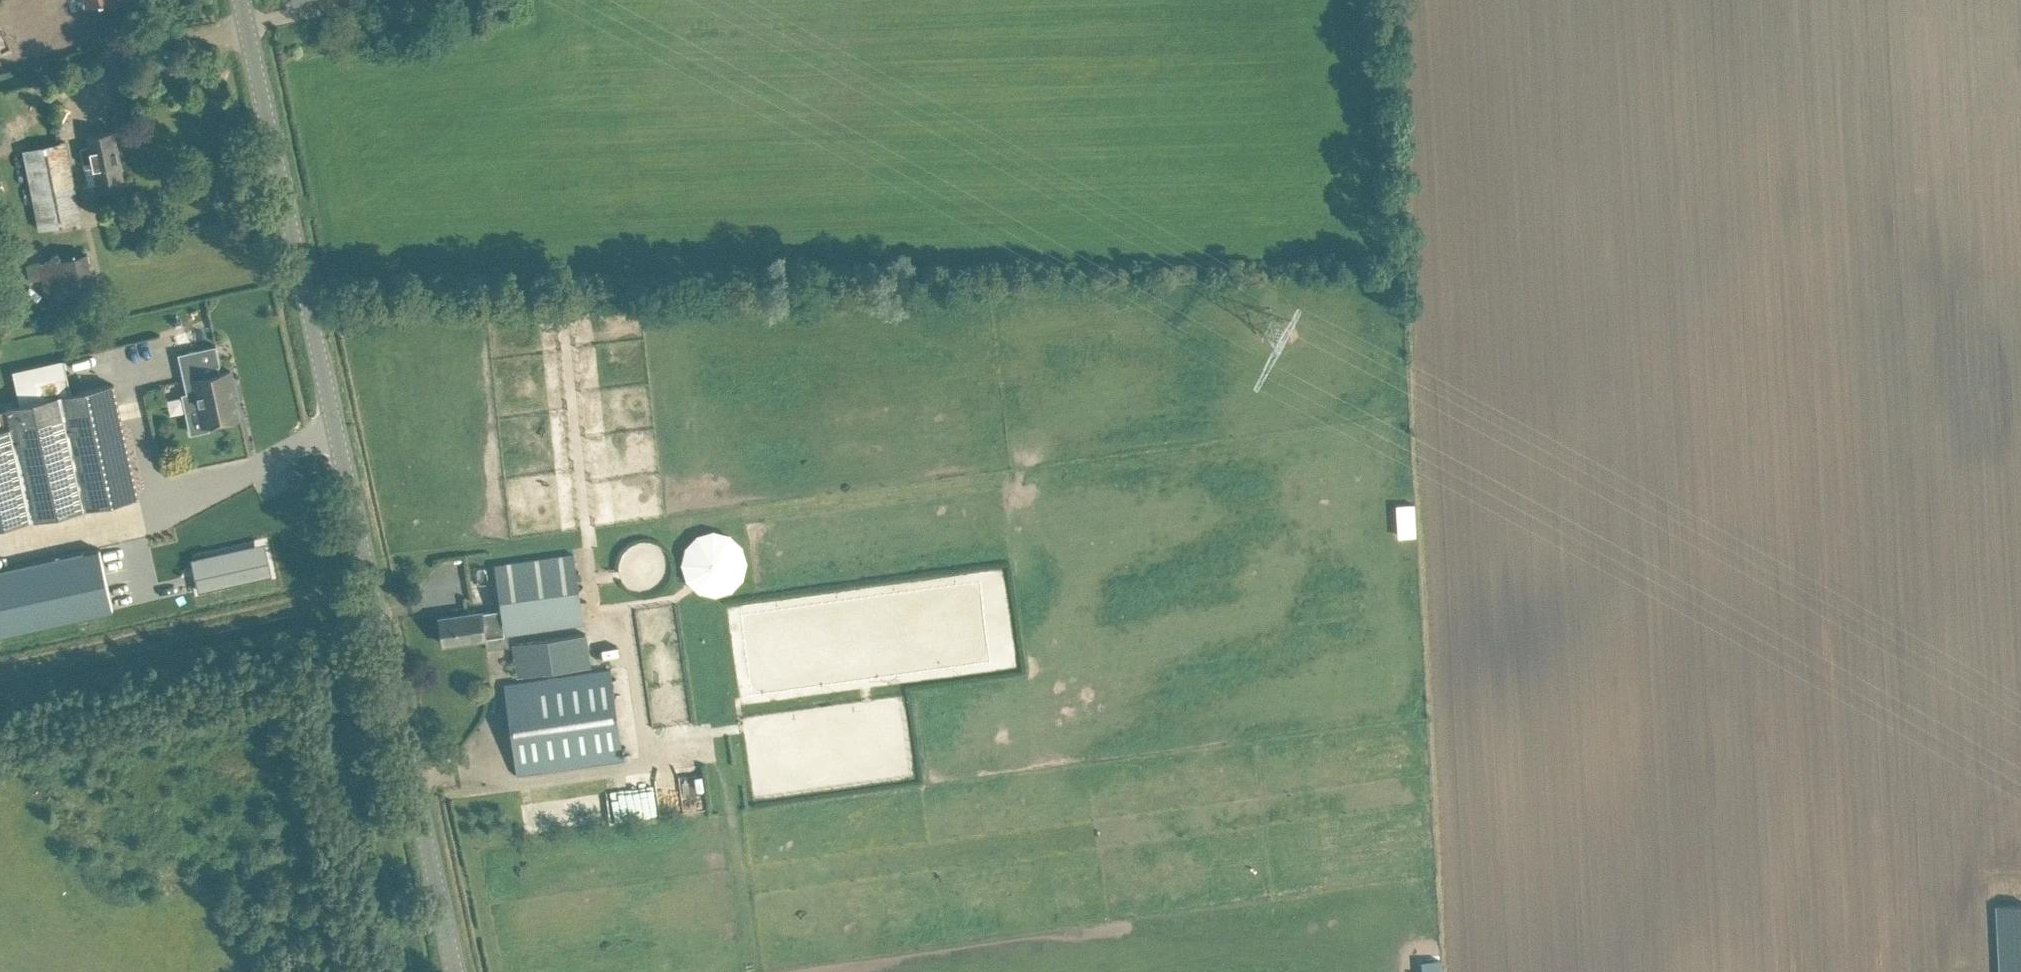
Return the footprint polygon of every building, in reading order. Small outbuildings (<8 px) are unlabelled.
[(123,177),(114,129),(88,135),(90,147),(81,149),(88,184),(123,177)] [(69,139),(23,147),(37,227),(84,219),(69,139)] [(88,250),(29,263),(32,279),(44,276),(50,302),(97,292),(88,250)] [(238,417),(231,385),(234,384),(231,370),(219,372),(218,365),(220,365),(216,344),(187,350),(193,378),(185,379),(188,392),(183,393),(191,432),(209,428),(208,424),(238,417)] [(114,383),(71,393),(66,373),(35,380),(39,400),(7,407),(11,426),(0,428),(0,526),(32,519),(138,495),(114,383)] [(1401,536),(1420,535),(1419,502),(1399,503),(1401,536)] [(698,528),(686,584),(740,595),(752,539),(698,528)] [(670,573),(670,568),(670,563),(669,559),(666,554),(663,550),(656,545),(647,542),(641,543),(635,544),(632,545),(627,549),(624,553),(621,557),(620,562),(619,567),(619,572),(621,577),(623,581),(626,585),(628,588),(634,591),(638,593),(644,594),(648,593),(654,592),(658,590),(663,586),(665,583),(668,578),(670,573)] [(211,571),(196,574),(199,589),(271,573),(267,558),(258,561),(254,544),(207,555),(211,571)] [(0,570),(0,634),(113,609),(100,548),(0,570)] [(574,553),(495,564),(505,633),(584,622),(574,553)] [(440,617),(444,643),(505,633),(501,608),(440,617)] [(585,632),(533,640),(513,643),(518,675),(590,664),(585,632)] [(611,669),(524,681),(504,684),(517,773),(624,758),(611,669)] [(1996,906),(1997,971),(2020,971),(2020,906),(1996,906)]
